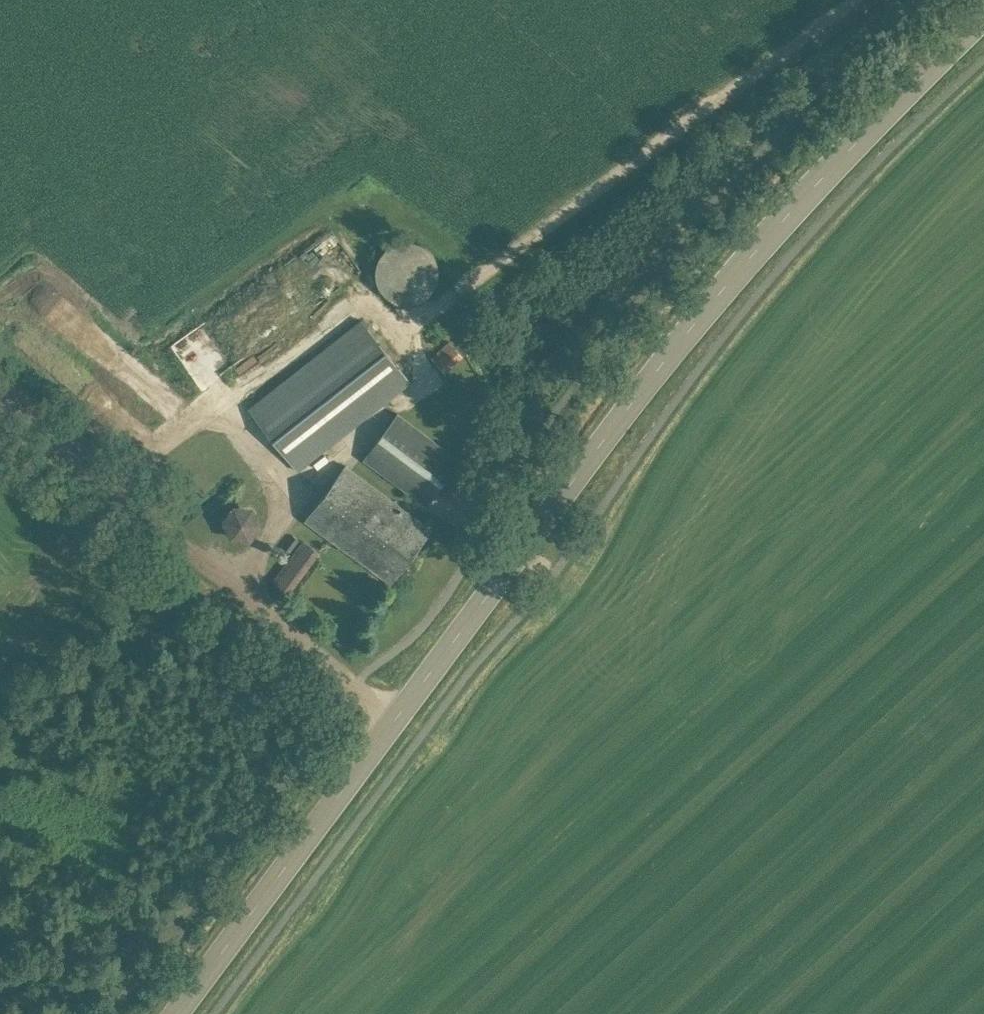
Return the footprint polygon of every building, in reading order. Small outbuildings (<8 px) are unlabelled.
[(432,251),(429,248),(425,245),(421,243),(416,241),(412,241),(408,240),(405,240),(399,242),(395,243),(391,245),(388,248),(384,251),(382,255),(380,258),(378,263),(377,266),(377,271),(377,276),(378,280),(380,285),(382,289),(386,293),(389,296),(397,301),(402,302),(406,303),(410,303),(415,302),(419,300),(426,297),(432,291),(434,288),(436,285),(437,281),(439,273),(439,265),(437,261),(435,256),(432,251)] [(249,408),(298,470),(410,381),(362,320),(249,408)] [(433,357),(447,372),(463,356),(449,341),(433,357)] [(364,458),(427,505),(461,460),(397,413),(364,458)] [(305,519),(392,583),(432,529),(345,465),(305,519)] [(223,522),(248,542),(267,518),(241,498),(223,522)] [(273,582),(288,593),(319,552),(304,540),(273,582)]
